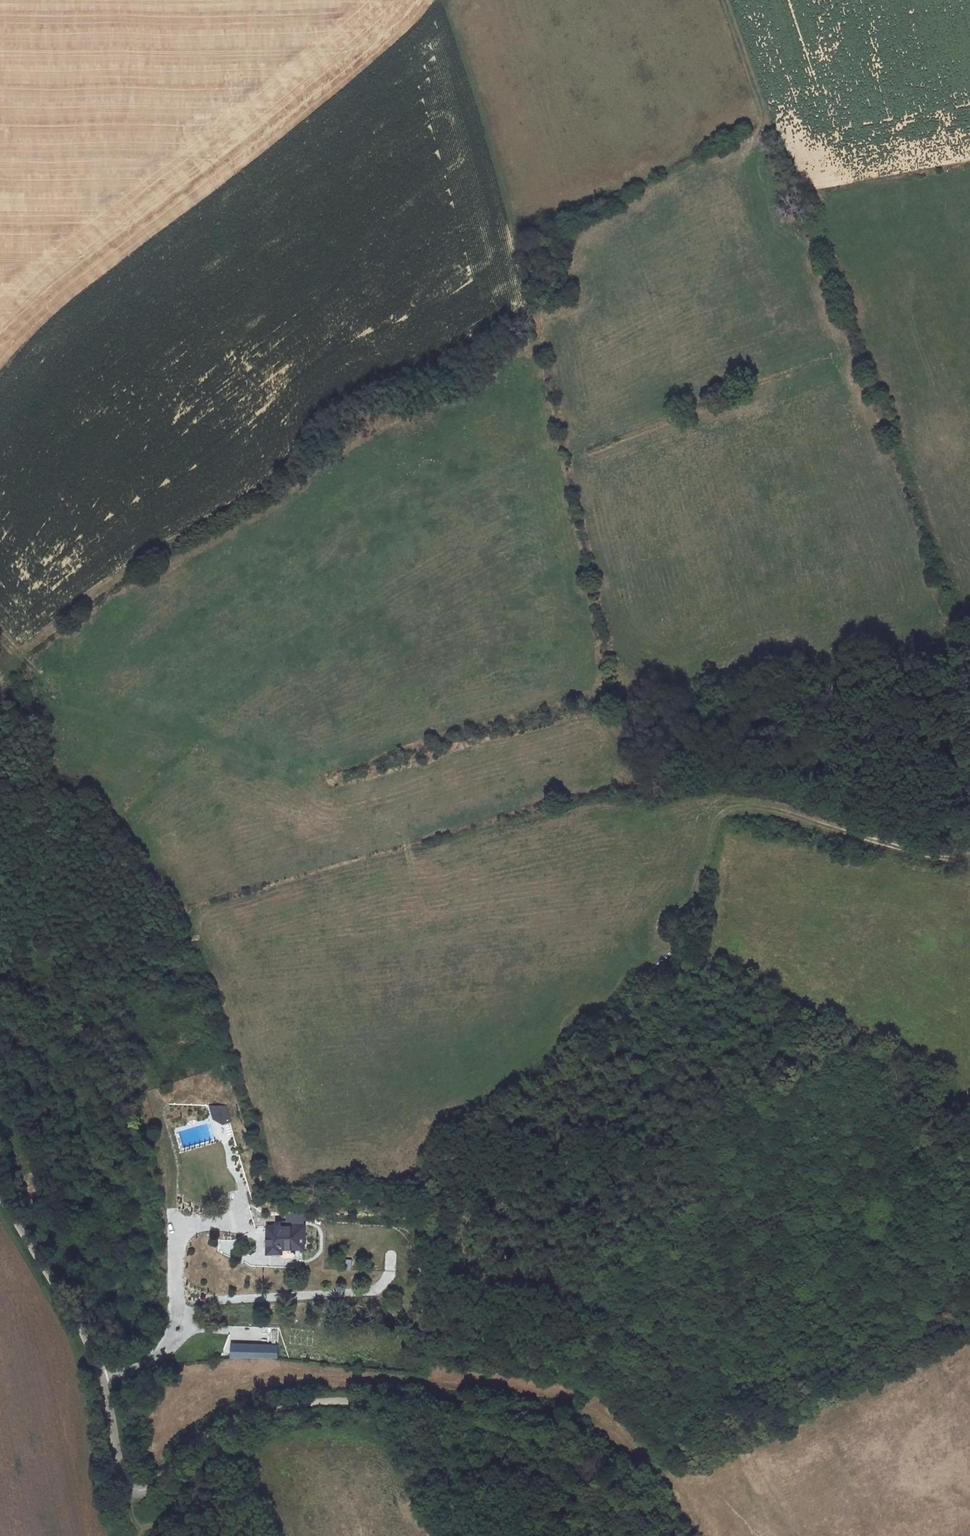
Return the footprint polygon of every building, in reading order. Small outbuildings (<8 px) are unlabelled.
[(303,1226),(267,1226),(267,1253),(281,1253),(281,1249),(303,1249),(303,1226)] [(276,1345),(232,1344),(232,1357),(276,1358),(276,1345)]
